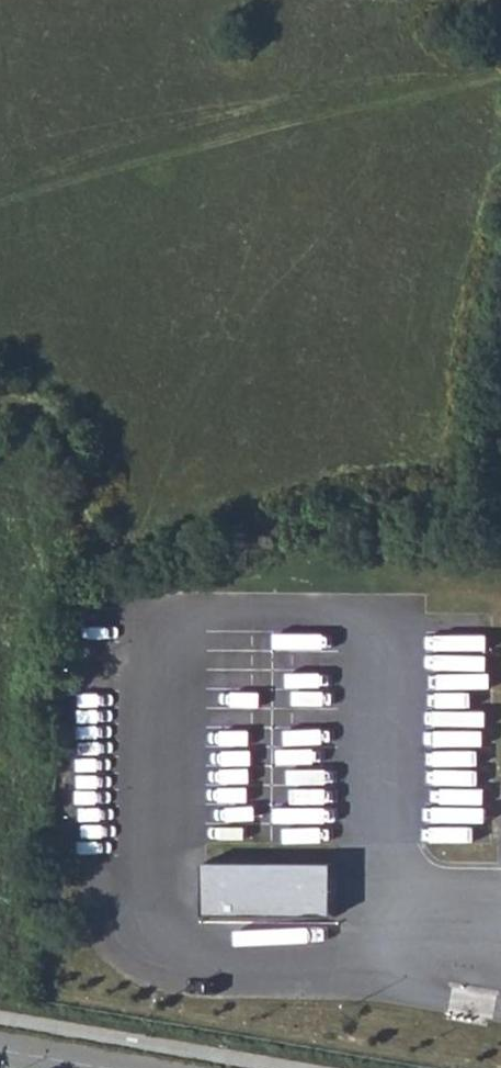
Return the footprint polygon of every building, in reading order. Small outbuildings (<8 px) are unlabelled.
[(334,914),(333,864),(205,862),(207,914),(334,914)]
